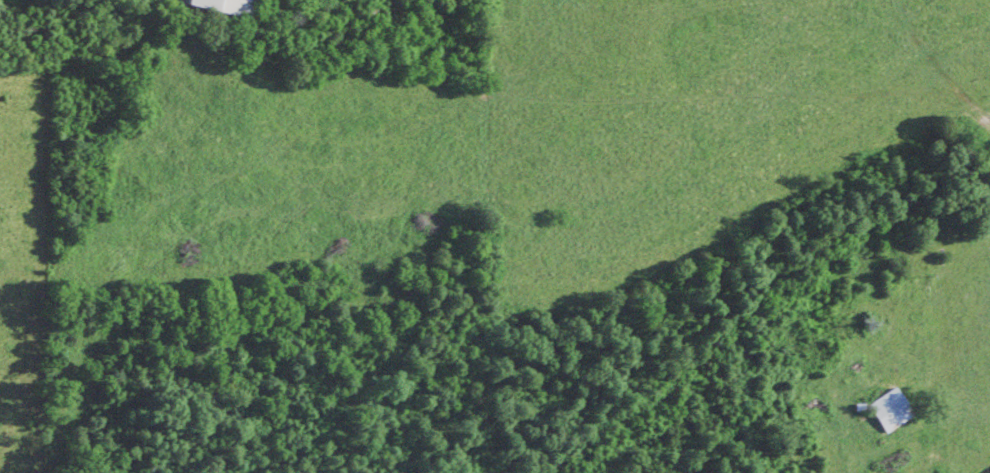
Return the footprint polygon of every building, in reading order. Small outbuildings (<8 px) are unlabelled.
[(252,22),(257,0),(192,0),(190,11),(252,22)] [(916,419),(898,390),(869,408),(887,437),(916,419)]
